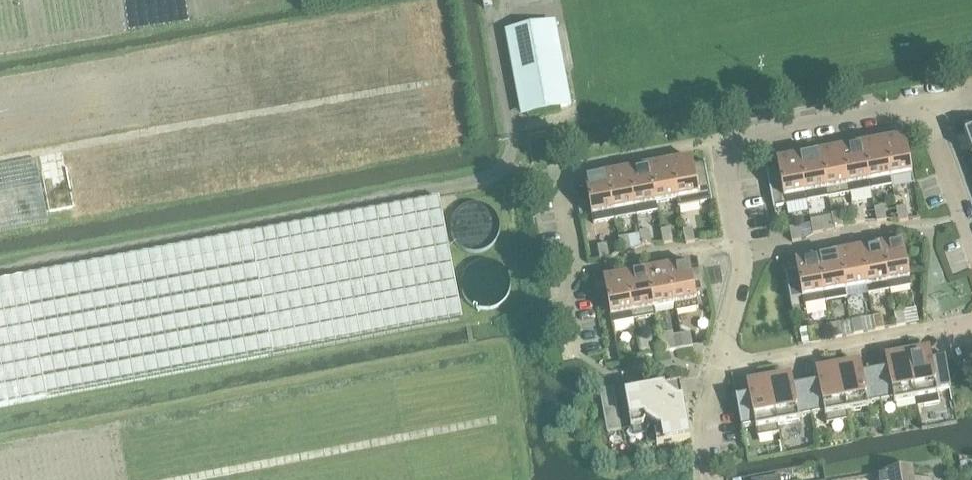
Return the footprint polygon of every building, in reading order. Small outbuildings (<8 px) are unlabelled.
[(556,22),(506,31),(521,117),(571,108),(556,22)] [(914,182),(906,137),(884,141),(892,186),(914,182)] [(871,190),(892,186),(884,141),(863,145),(871,190)] [(863,145),(842,149),(850,194),(871,190),(863,145)] [(850,194),(842,149),(820,153),(829,198),(850,194)] [(820,153),(799,157),(807,202),(829,198),(820,153)] [(807,202),(799,157),(777,161),(778,166),(766,168),(774,208),(807,202)] [(0,165),(0,230),(48,221),(36,158),(0,165)] [(693,164),(693,159),(671,163),(678,200),(677,200),(678,208),(713,201),(705,161),(693,164)] [(671,163),(650,167),(656,204),(657,204),(677,200),(678,200),(671,163)] [(656,204),(650,167),(628,171),(637,215),(658,211),(657,204),(656,204)] [(628,171),(607,175),(615,219),(637,215),(628,171)] [(585,179),(593,223),(615,219),(607,175),(585,179)] [(453,221),(478,241),(499,215),(474,195),(453,221)] [(251,235),(122,260),(20,279),(0,282),(0,408),(274,356),(463,320),(440,199),(251,235)] [(884,207),(875,208),(877,222),(887,220),(884,207)] [(897,208),(899,222),(909,220),(906,207),(897,208)] [(862,209),(853,210),(856,224),(865,222),(862,209)] [(841,213),(832,214),(834,228),(844,226),(841,213)] [(811,220),(813,234),(823,232),(820,218),(811,220)] [(790,228),(792,242),(802,240),(799,226),(790,228)] [(671,228),(661,230),(664,244),(673,242),(671,228)] [(693,228),(683,230),(686,244),(695,242),(693,228)] [(649,230),(640,232),(642,246),(652,244),(649,230)] [(628,236),(619,238),(621,252),(631,250),(628,236)] [(903,242),(881,246),(890,290),(912,286),(903,242)] [(610,258),(607,244),(598,246),(600,260),(610,258)] [(881,246),(860,250),(867,286),(869,294),(890,290),(881,246)] [(860,250),(839,254),(846,290),(867,286),(860,250)] [(839,254),(818,258),(826,302),(847,298),(846,290),(839,254)] [(787,272),(785,272),(791,301),(793,301),(795,301),(803,299),(804,306),(826,302),(818,258),(796,262),(797,270),(787,272)] [(464,276),(462,285),(464,293),(468,301),(475,306),(483,309),(491,309),(499,306),(506,301),(510,293),(511,285),(510,276),(506,269),(499,264),(491,261),(483,261),(475,264),(468,269),(464,276)] [(699,308),(690,264),(669,268),(675,304),(676,312),(699,308)] [(655,308),(675,304),(669,268),(647,272),(654,308),(655,308)] [(647,272),(626,276),(634,320),(656,316),(655,308),(654,308),(647,272)] [(604,280),(612,324),(634,320),(626,276),(604,280)] [(595,285),(597,294),(606,292),(605,283),(595,285)] [(894,313),(897,327),(906,325),(903,311),(894,313)] [(873,317),(875,331),(885,329),(882,315),(873,317)] [(861,319),(852,321),(854,335),(864,333),(861,319)] [(830,325),(833,338),(842,337),(840,323),(830,325)] [(662,352),(676,350),(684,348),(681,335),(674,336),(673,332),(659,335),(662,352)] [(690,333),(681,335),(684,348),(693,347),(690,333)] [(653,340),(639,343),(641,356),(655,354),(653,340)] [(617,347),(619,360),(629,359),(626,345),(617,347)] [(931,353),(909,357),(916,400),(918,407),(940,403),(938,392),(950,389),(951,389),(945,354),(932,357),(931,353)] [(887,365),(875,367),(881,402),(894,400),(895,404),(916,400),(909,357),(886,361),(887,365)] [(862,366),(839,370),(847,412),(869,408),(868,404),(881,402),(875,367),(862,370),(862,366)] [(817,378),(806,380),(812,415),(825,412),(827,424),(849,420),(847,412),(839,370),(817,374),(817,378)] [(793,379),(770,383),(778,425),(800,421),(799,417),(812,415),(806,380),(793,382),(793,379)] [(749,391),(735,393),(742,428),(755,425),(758,437),(779,433),(778,425),(770,383),(748,387),(749,391)] [(681,384),(625,395),(631,428),(633,428),(643,426),(647,421),(659,429),(655,434),(657,445),(657,446),(691,440),(681,384)] [(615,395),(614,388),(600,390),(601,398),(615,395)] [(616,402),(615,395),(601,398),(602,404),(616,402)] [(618,409),(616,402),(602,404),(604,411),(618,409)] [(619,416),(618,409),(604,411),(605,418),(619,416)] [(620,423),(619,416),(605,418),(606,425),(620,423)] [(622,430),(620,423),(606,425),(607,432),(622,430)] [(747,454),(748,463),(757,461),(755,453),(747,454)] [(879,474),(880,479),(914,479),(912,469),(879,474)]
